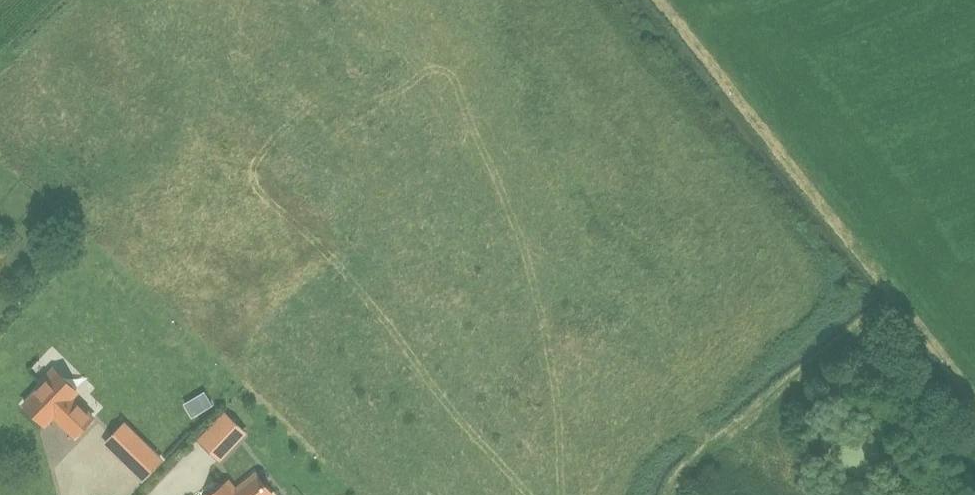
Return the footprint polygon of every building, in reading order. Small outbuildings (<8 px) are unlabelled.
[(43,384),(24,404),(45,424),(55,414),(59,418),(57,420),(74,437),(93,418),(71,397),(76,392),(52,369),(40,381),(43,384)] [(225,413),(215,424),(229,438),(240,427),(225,413)] [(140,441),(122,459),(142,479),(161,460),(140,441)] [(212,494),(271,494),(255,475),(240,487),(243,491),(238,494),(228,482),(212,494)]
